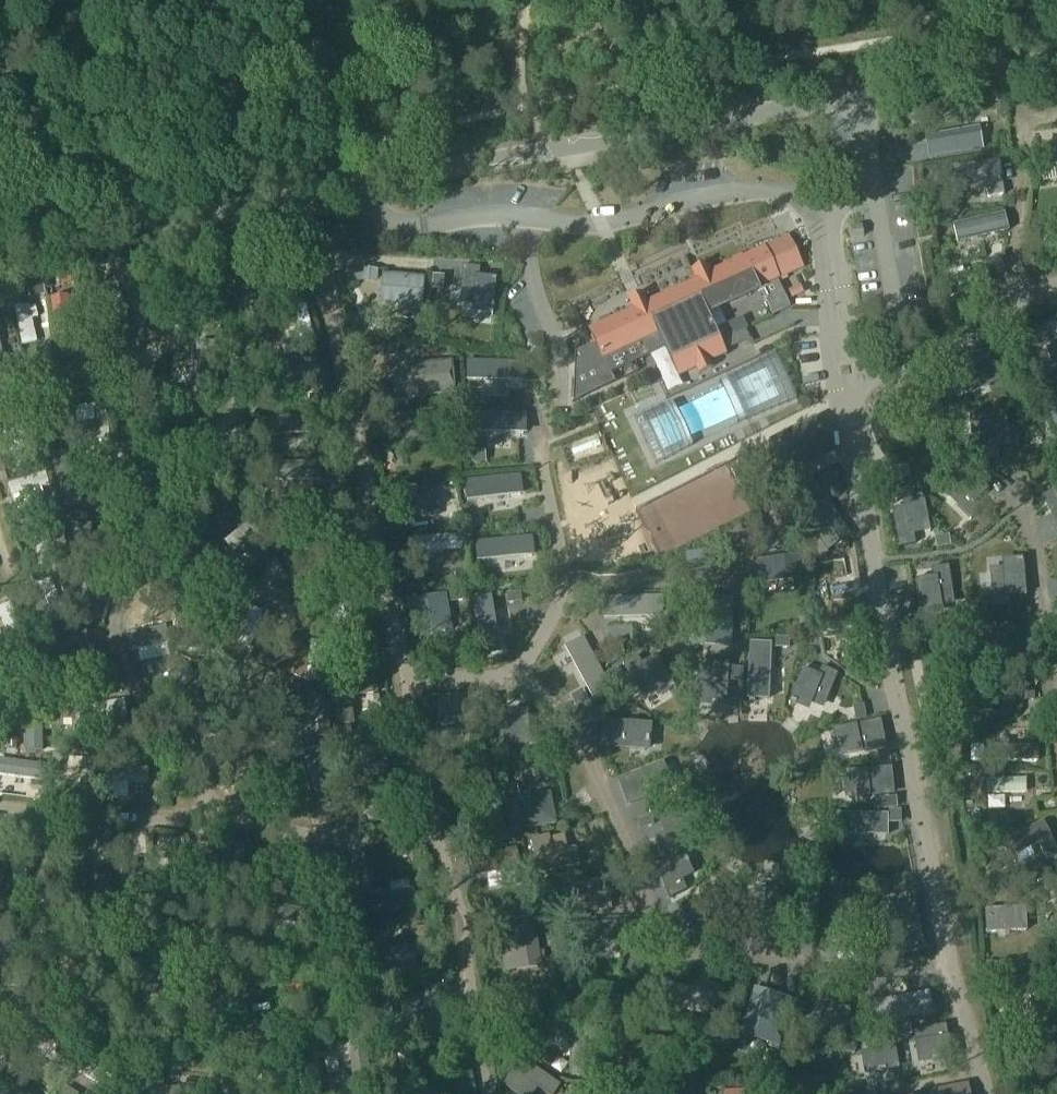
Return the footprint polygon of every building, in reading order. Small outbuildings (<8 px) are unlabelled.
[(978,132),(925,141),(928,160),(982,151),(978,132)] [(1034,151),(1037,168),(1040,168),(1055,165),(1056,164),(1056,146),(1034,151)] [(985,182),(987,199),(1003,196),(999,162),(949,168),(952,187),(985,182)] [(1003,214),(962,224),(966,242),(1008,232),(1003,214)] [(575,354),(573,404),(615,384),(610,374),(666,348),(679,378),(697,370),(699,375),(711,370),(708,364),(725,357),(706,314),(759,290),(765,304),(784,296),(778,283),(787,279),(786,276),(792,274),(779,245),(764,252),(743,261),(741,256),(732,260),(733,262),(710,273),(707,267),(692,274),(695,281),(677,289),(645,304),(643,298),(630,304),(632,310),(588,330),(595,346),(575,354)] [(463,262),(460,299),(473,300),(472,309),(491,310),(494,273),(477,271),(478,263),(463,262)] [(382,274),(379,305),(400,306),(399,320),(421,322),(422,308),(425,277),(382,274)] [(135,275),(121,279),(137,324),(151,319),(146,305),(135,275)] [(438,297),(451,295),(447,276),(434,279),(438,297)] [(69,296),(51,298),(58,345),(76,343),(72,317),(69,296)] [(307,304),(293,307),(294,315),(299,337),(302,353),(317,350),(307,304)] [(28,305),(14,308),(22,345),(36,342),(31,319),(29,307),(28,305)] [(1040,344),(1056,335),(1056,329),(1053,320),(1033,329),(1040,344)] [(216,342),(196,342),(199,390),(218,389),(216,342)] [(1047,349),(1056,370),(1056,345),(1047,349)] [(412,368),(412,352),(375,353),(375,369),(412,368)] [(987,352),(959,364),(966,380),(971,378),(976,390),(1007,376),(1002,364),(994,367),(987,352)] [(467,360),(467,382),(523,382),(523,361),(467,360)] [(451,365),(406,369),(408,396),(454,392),(451,365)] [(273,366),(272,387),(292,387),(307,388),(319,388),(320,368),(273,366)] [(633,387),(645,411),(667,400),(655,376),(633,387)] [(72,392),(55,394),(57,415),(58,426),(60,441),(76,439),(72,392)] [(106,407),(94,408),(96,424),(97,441),(109,440),(106,407)] [(447,408),(401,414),(403,432),(430,428),(449,426),(447,408)] [(1048,412),(1056,431),(1056,408),(1048,412)] [(467,412),(467,433),(524,434),(524,414),(467,412)] [(1007,413),(975,416),(976,433),(981,433),(982,446),(1018,444),(1017,430),(1008,430),(1007,413)] [(316,415),(269,417),(270,435),(317,433),(316,415)] [(785,474),(832,450),(816,418),(769,443),(785,474)] [(70,451),(51,455),(64,508),(83,504),(70,451)] [(320,463),(274,464),(274,482),(320,481),(320,463)] [(954,484),(944,494),(971,522),(983,511),(976,504),(988,491),(963,465),(949,479),(954,484)] [(45,474),(9,485),(13,498),(41,489),(49,486),(45,474)] [(519,475),(466,482),(468,502),(521,495),(519,475)] [(787,492),(805,520),(827,552),(850,537),(810,476),(787,492)] [(430,483),(402,487),(407,521),(436,516),(430,483)] [(1045,497),(1056,519),(1056,484),(1054,486),(1056,491),(1045,497)] [(195,492),(193,533),(206,533),(208,492),(195,492)] [(905,507),(892,510),(900,548),(915,545),(913,535),(930,532),(923,496),(904,500),(905,507)] [(57,515),(52,499),(41,502),(46,519),(57,515)] [(250,522),(224,543),(233,553),(242,545),(259,532),(250,522)] [(463,536),(414,538),(414,554),(443,553),(464,552),(463,536)] [(531,537),(473,543),(475,564),(533,558),(531,537)] [(755,585),(805,579),(802,555),(752,561),(755,585)] [(1004,569),(993,570),(996,607),(1012,606),(1011,596),(1028,595),(1025,560),(1004,561),(1004,569)] [(919,580),(923,612),(942,610),(941,604),(953,602),(948,566),(931,569),(932,578),(919,580)] [(72,574),(59,578),(71,618),(84,614),(83,612),(77,591),(72,574)] [(358,576),(311,578),(312,595),(332,594),(349,593),(359,593),(358,576)] [(51,579),(38,585),(38,586),(53,624),(54,625),(67,619),(51,579)] [(143,582),(140,595),(174,603),(177,590),(143,582)] [(451,632),(446,595),(408,600),(414,638),(451,632)] [(662,596),(603,598),(603,620),(663,618),(662,596)] [(693,596),(693,645),(735,645),(735,597),(693,596)] [(491,597),(471,600),(480,658),(500,655),(491,597)] [(177,603),(177,650),(189,650),(189,628),(189,607),(189,603),(177,603)] [(0,608),(0,616),(11,645),(24,640),(10,604),(0,608)] [(242,633),(238,645),(250,649),(262,612),(250,608),(248,615),(242,633)] [(166,626),(127,634),(130,650),(137,648),(167,642),(169,642),(166,626)] [(583,637),(564,647),(592,700),(611,690),(583,637)] [(47,640),(47,663),(70,663),(92,663),(92,640),(47,640)] [(750,641),(748,699),(769,700),(772,642),(750,641)] [(310,642),(306,681),(321,682),(324,643),(310,642)] [(638,657),(623,665),(642,698),(654,691),(659,699),(676,689),(659,658),(644,667),(638,657)] [(188,660),(155,691),(167,704),(200,673),(188,660)] [(699,706),(725,707),(727,665),(701,663),(699,706)] [(802,670),(789,703),(808,710),(811,701),(824,706),(837,674),(821,667),(818,676),(802,670)] [(351,674),(331,676),(332,682),(337,726),(351,724),(348,696),(376,692),(374,677),(352,680),(351,674)] [(277,677),(270,692),(298,705),(310,710),(315,713),(322,697),(277,677)] [(485,693),(434,697),(436,728),(487,724),(485,693)] [(991,694),(947,695),(948,713),(992,712),(991,694)] [(124,701),(77,708),(79,723),(127,717),(124,701)] [(530,745),(528,711),(495,714),(498,747),(530,745)] [(605,721),(603,746),(647,750),(649,725),(605,721)] [(881,722),(833,732),(839,758),(887,748),(881,722)] [(23,738),(20,739),(21,751),(61,746),(60,734),(48,735),(37,737),(23,738)] [(391,783),(381,740),(342,748),(346,767),(366,763),(372,787),(391,783)] [(988,746),(987,761),(1036,762),(1036,747),(1010,747),(1001,747),(988,746)] [(321,756),(308,759),(316,793),(329,790),(321,756)] [(616,778),(626,776),(623,756),(613,758),(616,778)] [(44,781),(46,765),(0,758),(0,775),(44,781)] [(79,793),(78,798),(93,799),(96,761),(81,760),(79,793)] [(663,766),(619,783),(628,806),(672,789),(663,766)] [(108,767),(107,783),(129,784),(147,784),(148,768),(108,767)] [(892,769),(843,774),(846,801),(895,796),(892,769)] [(495,773),(456,779),(458,792),(484,788),(487,804),(500,802),(495,773)] [(993,780),(987,780),(987,794),(1025,793),(1025,780),(1003,780),(993,780)] [(518,800),(505,802),(511,832),(554,823),(551,810),(548,794),(519,800),(518,800)] [(663,836),(655,839),(661,852),(695,839),(691,827),(699,824),(692,806),(657,820),(663,836)] [(831,815),(831,837),(888,837),(888,815),(831,815)] [(1046,862),(1056,856),(1056,852),(1042,822),(1000,844),(1008,859),(1037,844),(1046,862)] [(548,836),(530,840),(538,873),(579,864),(575,848),(566,850),(552,853),(549,840),(548,836)] [(517,849),(467,858),(471,878),(520,869),(517,849)] [(335,854),(317,859),(330,907),(347,903),(335,854)] [(694,876),(685,858),(657,872),(670,899),(687,891),(682,881),(694,876)] [(530,893),(547,891),(545,878),(528,880),(530,893)] [(371,898),(350,902),(353,918),(417,905),(414,890),(409,891),(391,894),(380,897),(371,898)] [(706,890),(689,932),(712,941),(729,899),(706,890)] [(756,890),(750,939),(775,942),(782,894),(756,890)] [(565,898),(556,899),(557,915),(611,911),(610,895),(574,898),(565,898)] [(801,896),(794,943),(814,947),(821,899),(801,896)] [(846,910),(833,912),(838,949),(853,947),(852,939),(870,937),(865,901),(845,904),(846,910)] [(916,904),(888,909),(897,957),(925,952),(916,904)] [(266,906),(264,923),(273,924),(295,927),(310,928),(312,912),(266,906)] [(1025,908),(984,911),(986,934),(1026,932),(1025,908)] [(631,923),(573,927),(574,948),(633,944),(631,923)] [(500,973),(541,967),(536,928),(494,934),(500,973)] [(383,966),(363,970),(367,990),(383,986),(419,979),(415,959),(397,963),(383,966)] [(655,983),(650,1001),(707,1016),(712,997),(655,983)] [(755,993),(741,1035),(778,1047),(792,1005),(755,993)] [(930,995),(871,1006),(875,1025),(933,1014),(930,995)] [(830,1014),(818,1011),(809,1046),(824,1050),(826,1043),(842,1047),(851,1013),(832,1008),(830,1014)] [(47,1022),(40,1036),(78,1056),(85,1042),(47,1022)] [(584,1024),(568,1024),(570,1075),(585,1075),(584,1024)] [(946,1027),(914,1033),(919,1066),(952,1061),(946,1027)] [(892,1037),(860,1042),(866,1076),(898,1070),(892,1037)] [(350,1052),(356,1093),(369,1093),(372,1093),(365,1050),(350,1052)] [(109,1053),(101,1066),(115,1075),(123,1062),(109,1053)] [(502,1086),(514,1093),(532,1093),(536,1089),(544,1093),(554,1093),(560,1085),(545,1075),(520,1059),(502,1086)] [(84,1061),(77,1071),(109,1092),(116,1082),(84,1061)] [(301,1068),(305,1093),(321,1093),(317,1066),(301,1068)] [(123,1092),(126,1093),(145,1093),(143,1088),(129,1081),(123,1092)] [(790,1086),(791,1093),(823,1093),(823,1090),(810,1091),(810,1084),(790,1086)] [(926,1093),(970,1093),(968,1086),(926,1093)]
